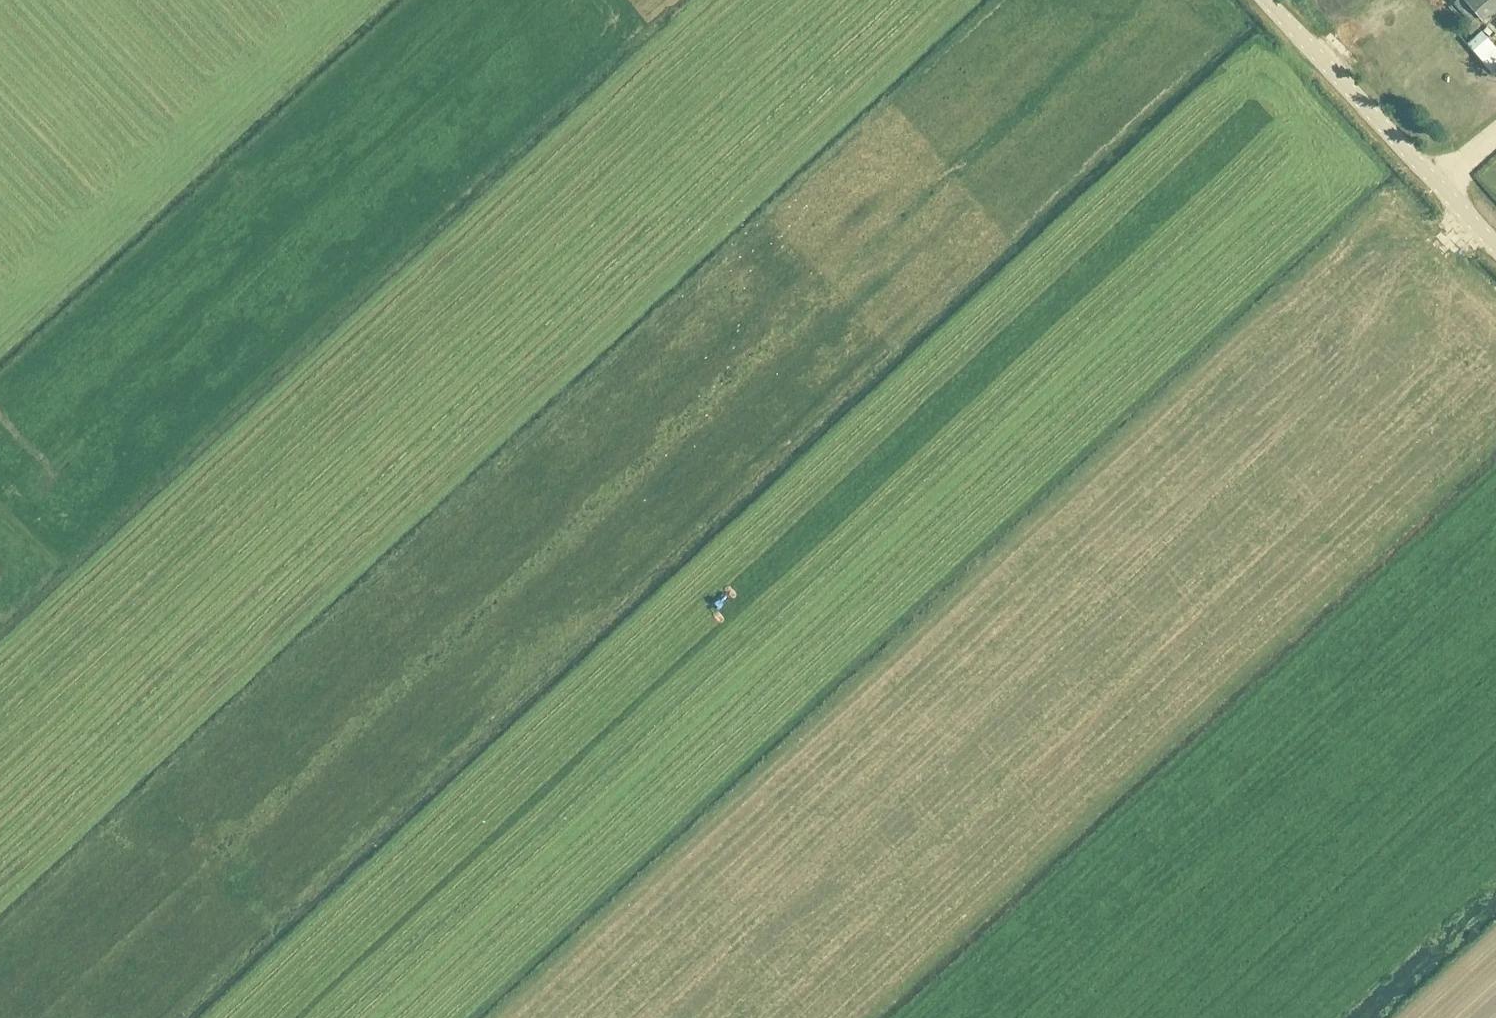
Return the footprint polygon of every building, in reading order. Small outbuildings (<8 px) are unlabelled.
[(1482,16),(1495,3),(1495,0),(1468,0),(1482,16)] [(1495,59),(1495,31),(1486,20),(1471,33),(1495,59)]
